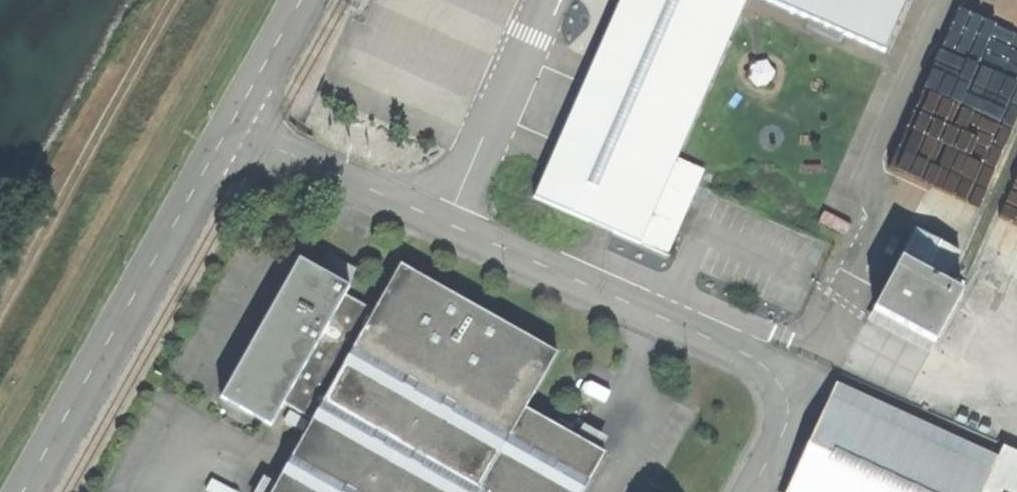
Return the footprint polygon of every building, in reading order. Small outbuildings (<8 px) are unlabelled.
[(534,198),(639,244),(676,160),(746,0),(620,0),(534,198)] [(818,23),(816,27),(833,35),(835,31),(885,53),(908,0),(765,0),(818,23)] [(676,160),(639,244),(666,256),(704,173),(676,160)] [(917,230),(874,310),(935,343),(963,292),(944,282),(960,253),(917,230)] [(322,272),(299,259),(220,399),(270,427),(284,404),(312,420),(374,311),(346,295),(350,288),(343,284),(348,276),(326,264),(322,272)] [(271,491),(583,491),(605,454),(526,409),(557,354),(400,265),(374,311),(312,420),(271,491)] [(1005,452),(846,378),(793,491),(987,491),(1005,452)] [(1008,446),(1005,452),(987,491),(1016,491),(1016,450),(1008,446)]
